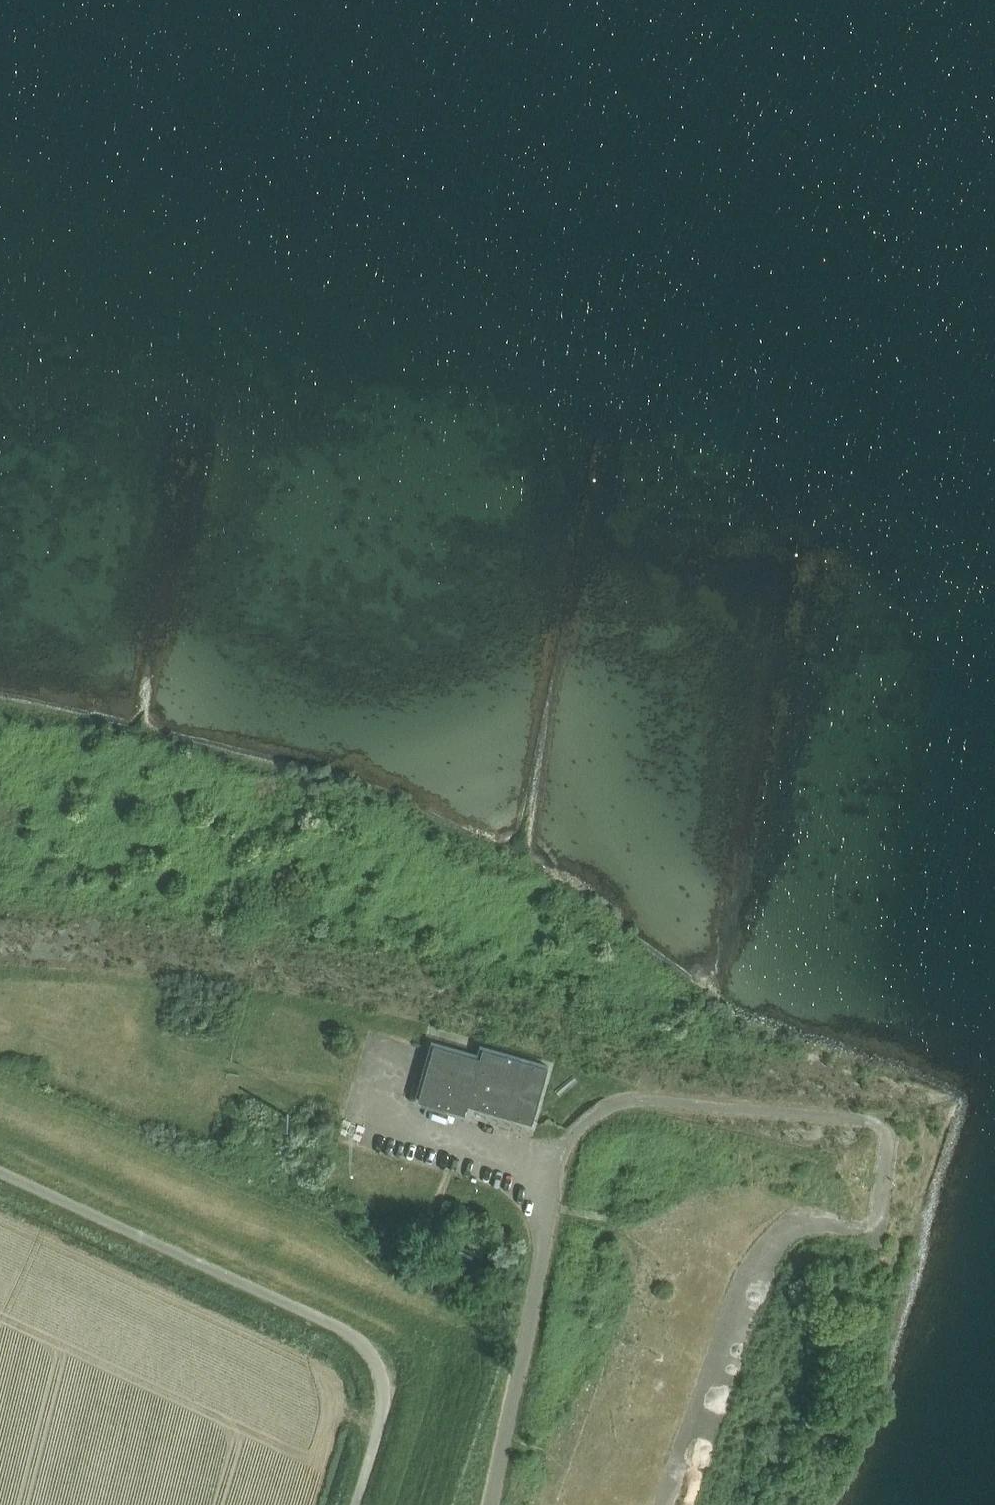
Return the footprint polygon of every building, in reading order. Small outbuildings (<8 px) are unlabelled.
[(482,1046),(479,1056),(433,1042),(417,1099),(464,1112),(466,1103),(531,1121),(547,1065),(482,1046)]
